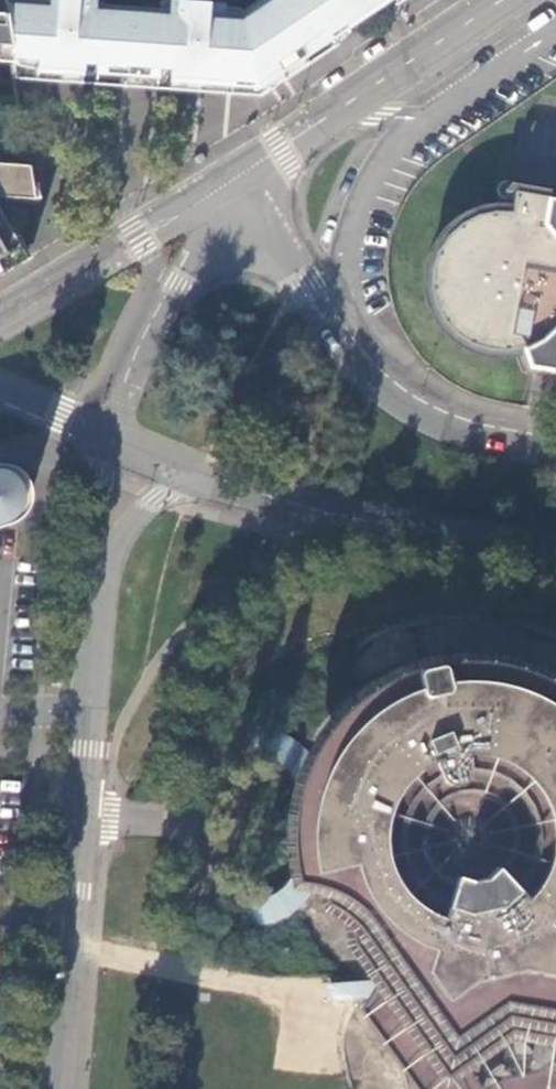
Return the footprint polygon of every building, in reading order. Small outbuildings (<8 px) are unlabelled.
[(10,62),(3,20),(1,0),(0,0),(0,61),(10,62)] [(280,81),(272,70),(273,69),(283,70),(293,68),(303,62),(296,51),(319,36),(326,46),(389,4),(386,1),(386,0),(255,0),(234,14),(219,13),(220,3),(204,1),(188,0),(172,0),(171,9),(83,4),(84,0),(51,0),(51,2),(10,0),(1,0),(3,20),(10,62),(12,78),(258,97),(280,81)] [(22,199),(18,171),(0,170),(0,199),(22,199)] [(555,375),(555,201),(513,193),(511,205),(500,203),(491,204),(481,206),(472,209),(464,212),(455,217),(448,223),(441,230),(436,237),(431,245),(426,255),(423,265),(422,275),(422,286),(423,296),(429,314),(432,322),(437,329),(443,336),(449,341),(458,347),(467,352),(477,356),(488,358),(498,359),(509,359),(520,357),(524,369),(555,375)] [(24,260),(0,219),(0,274),(24,260)] [(5,514),(13,506),(16,499),(16,490),(12,482),(4,476),(0,475),(0,516),(5,514)] [(538,668),(483,650),(424,653),(372,670),(328,702),(294,747),(291,754),(277,800),(273,851),(279,889),(295,892),(303,894),(313,911),(320,915),(327,918),(333,925),(336,945),(365,990),(353,1011),(407,1088),(555,1088),(555,678),(538,668)]
